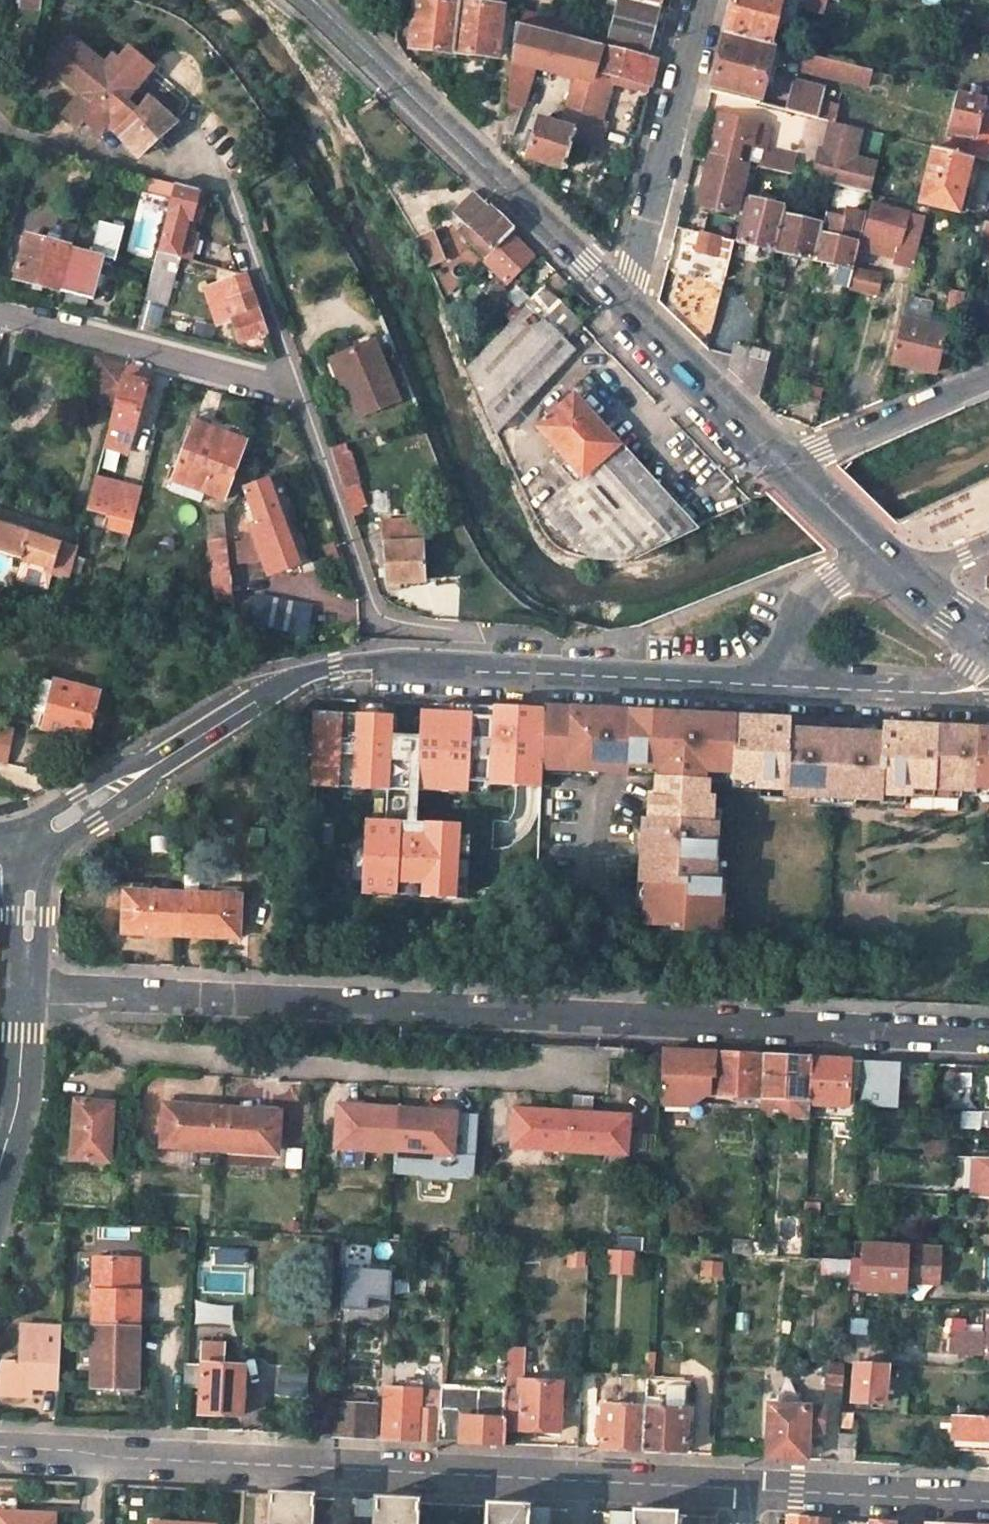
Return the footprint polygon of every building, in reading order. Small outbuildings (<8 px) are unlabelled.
[(20,9),(39,12),(41,0),(21,0),(20,9)] [(445,0),(409,0),(405,47),(446,51),(451,1),(445,0)] [(641,0),(608,0),(607,3),(618,6),(611,36),(648,46),(659,4),(641,0)] [(782,0),(734,0),(732,7),(727,30),(772,42),(782,0)] [(803,5),(825,11),(828,0),(804,0),(803,5)] [(451,1),(446,51),(489,56),(494,5),(451,1)] [(568,36),(571,23),(550,18),(547,30),(568,36)] [(568,36),(591,41),(595,28),(572,21),(571,23),(568,36)] [(591,41),(568,36),(547,30),(512,22),(508,56),(579,74),(592,77),(602,44),(591,41)] [(775,43),(772,42),(727,30),(719,61),(712,89),(761,101),(775,43)] [(67,35),(48,59),(60,69),(55,75),(78,93),(61,114),(76,126),(81,119),(96,131),(103,123),(114,131),(136,154),(173,121),(144,95),(134,109),(122,99),(150,65),(126,45),(116,57),(110,52),(102,62),(67,35)] [(602,44),(592,77),(576,131),(572,143),(600,151),(608,122),(600,119),(611,83),(615,71),(623,73),(622,78),(649,85),(652,86),(659,58),(602,44)] [(806,50),(802,68),(869,84),(873,66),(806,50)] [(886,69),(873,66),(869,84),(881,87),(886,69)] [(523,109),(527,72),(507,69),(503,103),(518,107),(523,109)] [(623,73),(615,71),(611,83),(647,92),(649,85),(622,78),(623,73)] [(592,77),(579,74),(563,127),(576,131),(592,77)] [(819,116),(822,103),(826,87),(797,79),(790,109),(819,116)] [(943,147),(972,155),(974,155),(988,159),(988,144),(953,134),(955,128),(975,132),(988,135),(988,111),(981,109),(985,94),(958,87),(943,147)] [(510,135),(518,107),(503,103),(499,134),(510,135)] [(839,107),(822,103),(819,116),(836,120),(839,107)] [(755,146),(760,125),(723,116),(713,157),(739,163),(744,143),(755,146)] [(864,127),(836,120),(828,150),(823,149),(816,179),(872,193),(879,163),(857,157),(864,127)] [(563,127),(539,121),(528,160),(564,171),(572,143),(576,131),(563,127)] [(768,149),(773,128),(760,125),(755,146),(768,149)] [(749,166),(755,146),(744,143),(739,163),(749,166)] [(943,147),(935,145),(922,201),(959,209),(972,155),(943,147)] [(790,158),(767,152),(763,166),(787,172),(790,158)] [(738,213),(749,166),(739,163),(713,157),(702,205),(738,213)] [(172,180),(155,250),(190,259),(196,229),(182,226),(184,216),(191,218),(198,186),(172,180)] [(472,193),(460,205),(475,220),(465,231),(489,253),(509,232),(510,230),(492,212),(472,193)] [(788,207),(748,197),(738,241),(777,250),(786,215),(788,207)] [(898,266),(914,270),(926,218),(875,205),(867,237),(902,246),(898,266)] [(827,213),(824,224),(816,258),(857,267),(869,214),(849,209),(847,218),(827,213)] [(824,224),(786,215),(777,250),(816,258),(824,224)] [(90,251),(70,245),(58,289),(92,298),(104,255),(115,258),(124,226),(99,219),(90,251)] [(976,252),(982,254),(988,226),(988,222),(978,219),(972,245),(977,246),(976,252)] [(718,255),(723,236),(703,231),(699,250),(718,255)] [(447,261),(435,232),(420,238),(431,267),(447,261)] [(532,254),(509,232),(489,253),(483,259),(505,281),(532,254)] [(27,234),(16,278),(58,289),(70,245),(27,234)] [(174,256),(154,252),(143,298),(163,304),(174,256)] [(879,298),(884,275),(852,268),(847,291),(879,298)] [(248,273),(209,287),(215,305),(232,299),(238,318),(234,320),(241,340),(269,331),(257,298),(248,273)] [(547,278),(464,361),(491,427),(571,347),(563,337),(584,314),(547,278)] [(964,317),(969,292),(954,289),(948,313),(964,317)] [(232,299),(215,305),(222,324),(234,320),(238,318),(232,299)] [(948,326),(905,316),(895,359),(938,369),(948,326)] [(376,343),(338,356),(347,382),(359,417),(397,403),(376,343)] [(733,373),(745,385),(751,359),(753,352),(739,349),(733,373)] [(347,382),(338,356),(331,358),(340,384),(347,382)] [(126,367),(97,359),(86,397),(116,406),(124,375),(126,367)] [(763,402),(773,364),(751,359),(745,385),(758,397),(763,402)] [(148,373),(126,367),(124,375),(147,381),(149,373),(148,373)] [(147,381),(124,375),(116,406),(112,423),(135,429),(147,381)] [(692,528),(566,389),(540,412),(545,419),(534,428),(578,477),(540,513),(565,543),(591,560),(626,558),(692,528)] [(195,421),(247,441),(250,432),(199,412),(195,421)] [(222,499),(247,441),(195,421),(172,479),(204,492),(222,499)] [(135,429),(112,423),(106,445),(127,451),(135,429)] [(346,451),(333,454),(351,506),(362,502),(346,451)] [(141,489),(98,477),(90,507),(133,519),(141,489)] [(264,559),(270,576),(299,564),(266,478),(243,485),(257,522),(251,523),(257,539),(264,559)] [(200,500),(204,492),(172,479),(168,488),(200,500)] [(228,540),(225,515),(210,516),(213,540),(211,541),(219,605),(234,605),(225,541),(228,540)] [(421,519),(380,523),(387,584),(393,592),(402,591),(402,583),(428,580),(421,519)] [(53,569),(72,574),(79,546),(60,541),(0,522),(0,553),(53,569)] [(235,562),(264,559),(257,539),(232,544),(235,562)] [(259,595),(252,624),(309,637),(315,609),(259,595)] [(99,693),(41,678),(32,711),(47,715),(44,727),(86,738),(99,693)] [(450,703),(449,712),(471,713),(471,716),(492,717),(492,705),(450,703)] [(360,704),(359,714),(388,715),(389,705),(360,704)] [(543,763),(546,708),(532,707),(492,705),(492,717),(471,716),(471,713),(449,712),(421,711),(420,737),(417,791),(449,792),(450,781),(488,783),(488,785),(518,786),(518,774),(529,775),(543,775),(543,763)] [(626,766),(629,713),(612,712),(546,708),(543,763),(609,766),(626,766)] [(359,714),(314,712),(310,786),(387,790),(385,820),(365,819),(364,838),(362,874),(361,894),(457,899),(458,879),(459,860),(459,855),(460,836),(460,824),(415,822),(399,821),(399,816),(407,817),(408,791),(410,791),(411,761),(391,760),(392,736),(393,716),(388,715),(359,714)] [(629,713),(626,766),(626,774),(655,774),(654,795),(648,796),(647,818),(640,818),(635,883),(643,884),(641,923),(672,926),(672,932),(720,934),(723,882),(717,881),(719,825),(714,824),(715,798),(708,797),(709,778),(754,781),(754,788),(782,790),(782,795),(933,802),(933,797),(988,799),(988,731),(891,726),(883,726),(883,731),(857,729),(857,734),(815,732),(816,727),(800,726),(790,725),(790,720),(720,717),(658,713),(629,713)] [(0,727),(0,754),(7,756),(13,730),(0,727)] [(420,737),(392,736),(391,760),(411,761),(410,791),(408,791),(407,817),(399,816),(399,821),(415,822),(417,791),(420,737)] [(518,774),(518,786),(529,787),(542,788),(543,775),(529,775),(518,774)] [(450,781),(449,792),(487,794),(488,785),(488,783),(450,781)] [(334,824),(324,823),(324,844),(333,844),(334,824)] [(460,836),(459,855),(469,856),(470,837),(460,836)] [(352,874),(362,874),(364,838),(354,838),(352,874)] [(469,860),(459,860),(458,879),(468,879),(469,860)] [(182,893),(149,891),(149,883),(122,881),(120,928),(149,929),(149,935),(180,937),(182,893)] [(213,894),(182,893),(180,937),(206,938),(206,931),(238,933),(241,888),(214,885),(213,894)] [(679,1077),(680,1052),(659,1051),(656,1105),(687,1107),(703,1096),(704,1078),(679,1077)] [(680,1052),(679,1077),(704,1078),(710,1079),(710,1095),(756,1097),(758,1056),(688,1052),(680,1052)] [(807,1100),(809,1058),(781,1057),(758,1056),(756,1097),(807,1100)] [(826,1059),(809,1058),(807,1100),(806,1106),(844,1107),(847,1060),(826,1059)] [(884,1081),(885,1062),(861,1061),(857,1106),(895,1108),(896,1082),(884,1081)] [(896,1082),(897,1063),(885,1062),(884,1081),(896,1082)] [(109,1099),(78,1097),(76,1126),(68,1125),(67,1156),(105,1159),(109,1099)] [(807,1100),(756,1097),(754,1116),(805,1119),(806,1106),(807,1100)] [(217,1152),(219,1105),(162,1102),(159,1141),(187,1142),(187,1150),(217,1152)] [(363,1142),(363,1149),(392,1151),(394,1107),(336,1103),(333,1140),(363,1142)] [(275,1146),(278,1108),(219,1105),(217,1152),(243,1153),(244,1145),(275,1146)] [(394,1106),(394,1107),(392,1151),(391,1171),(400,1170),(429,1172),(446,1173),(450,1170),(453,1110),(453,1109),(394,1106)] [(535,1117),(512,1116),(510,1148),(568,1152),(570,1112),(536,1110),(535,1117)] [(599,1113),(570,1112),(568,1152),(624,1155),(627,1122),(599,1121),(599,1113)] [(978,1112),(977,1127),(988,1128),(988,1113),(978,1112)] [(599,1121),(627,1122),(627,1115),(599,1113),(599,1121)] [(947,1158),(946,1174),(969,1175),(968,1198),(988,1198),(988,1160),(947,1158)] [(816,1214),(816,1204),(800,1204),(800,1213),(816,1214)] [(862,1240),(860,1260),(848,1259),(847,1269),(860,1270),(859,1287),(901,1290),(902,1280),(935,1282),(937,1244),(862,1240)] [(133,1287),(134,1253),(96,1252),(92,1320),(96,1320),(141,1322),(143,1287),(133,1287)] [(133,1287),(143,1287),(145,1253),(134,1253),(133,1287)] [(344,1258),(341,1306),(364,1307),(364,1293),(369,1293),(384,1295),(386,1265),(386,1260),(344,1258)] [(845,1301),(854,1301),(855,1292),(846,1291),(845,1301)] [(988,1311),(987,1331),(965,1330),(965,1334),(951,1333),(951,1352),(986,1353),(985,1356),(988,1356),(988,1311)] [(96,1320),(93,1383),(138,1385),(141,1322),(96,1320)] [(62,1325),(20,1324),(18,1360),(1,1359),(0,1362),(0,1393),(27,1395),(28,1385),(59,1386),(62,1325)] [(882,1338),(843,1336),(842,1361),(852,1361),(880,1363),(882,1338)] [(202,1362),(184,1361),(183,1386),(200,1387),(198,1413),(240,1415),(243,1365),(221,1363),(222,1343),(203,1342),(202,1362)] [(509,1348),(507,1391),(505,1427),(557,1430),(560,1383),(520,1379),(522,1350),(509,1348)] [(852,1361),(849,1401),(880,1402),(883,1363),(880,1363),(852,1361)] [(840,1394),(841,1364),(824,1363),(822,1392),(840,1394)] [(304,1396),(309,1370),(279,1365),(275,1391),(304,1396)] [(685,1409),(681,1409),(682,1382),(645,1379),(643,1407),(641,1450),(666,1452),(682,1453),(685,1409)] [(441,1380),(440,1395),(437,1440),(474,1442),(504,1443),(505,1427),(507,1391),(455,1387),(455,1381),(441,1380)] [(93,1392),(137,1394),(138,1385),(93,1383),(93,1392)] [(421,1391),(405,1390),(385,1388),(382,1437),(437,1440),(440,1395),(421,1394),(421,1391)] [(769,1403),(766,1457),(804,1459),(806,1438),(820,1439),(822,1406),(797,1404),(798,1393),(778,1392),(777,1404),(769,1403)] [(371,1406),(332,1403),(330,1435),(369,1436),(371,1406)] [(641,1450),(643,1407),(603,1405),(600,1448),(621,1449),(641,1450)] [(952,1417),(952,1439),(988,1441),(988,1419),(952,1417)] [(837,1431),(835,1460),(853,1461),(854,1432),(837,1431)] [(265,1523),(310,1523),(312,1491),(283,1490),(267,1489),(265,1523)] [(252,1492),(241,1491),(239,1523),(250,1523),(252,1492)] [(371,1523),(414,1523),(416,1497),(390,1496),(372,1495),(371,1523)] [(528,1504),(503,1502),(483,1501),(482,1523),(527,1523),(528,1504)] [(0,1510),(0,1523),(51,1523),(51,1513),(0,1510)] [(674,1515),(674,1513),(652,1511),(632,1510),(631,1523),(674,1523),(674,1515)]
